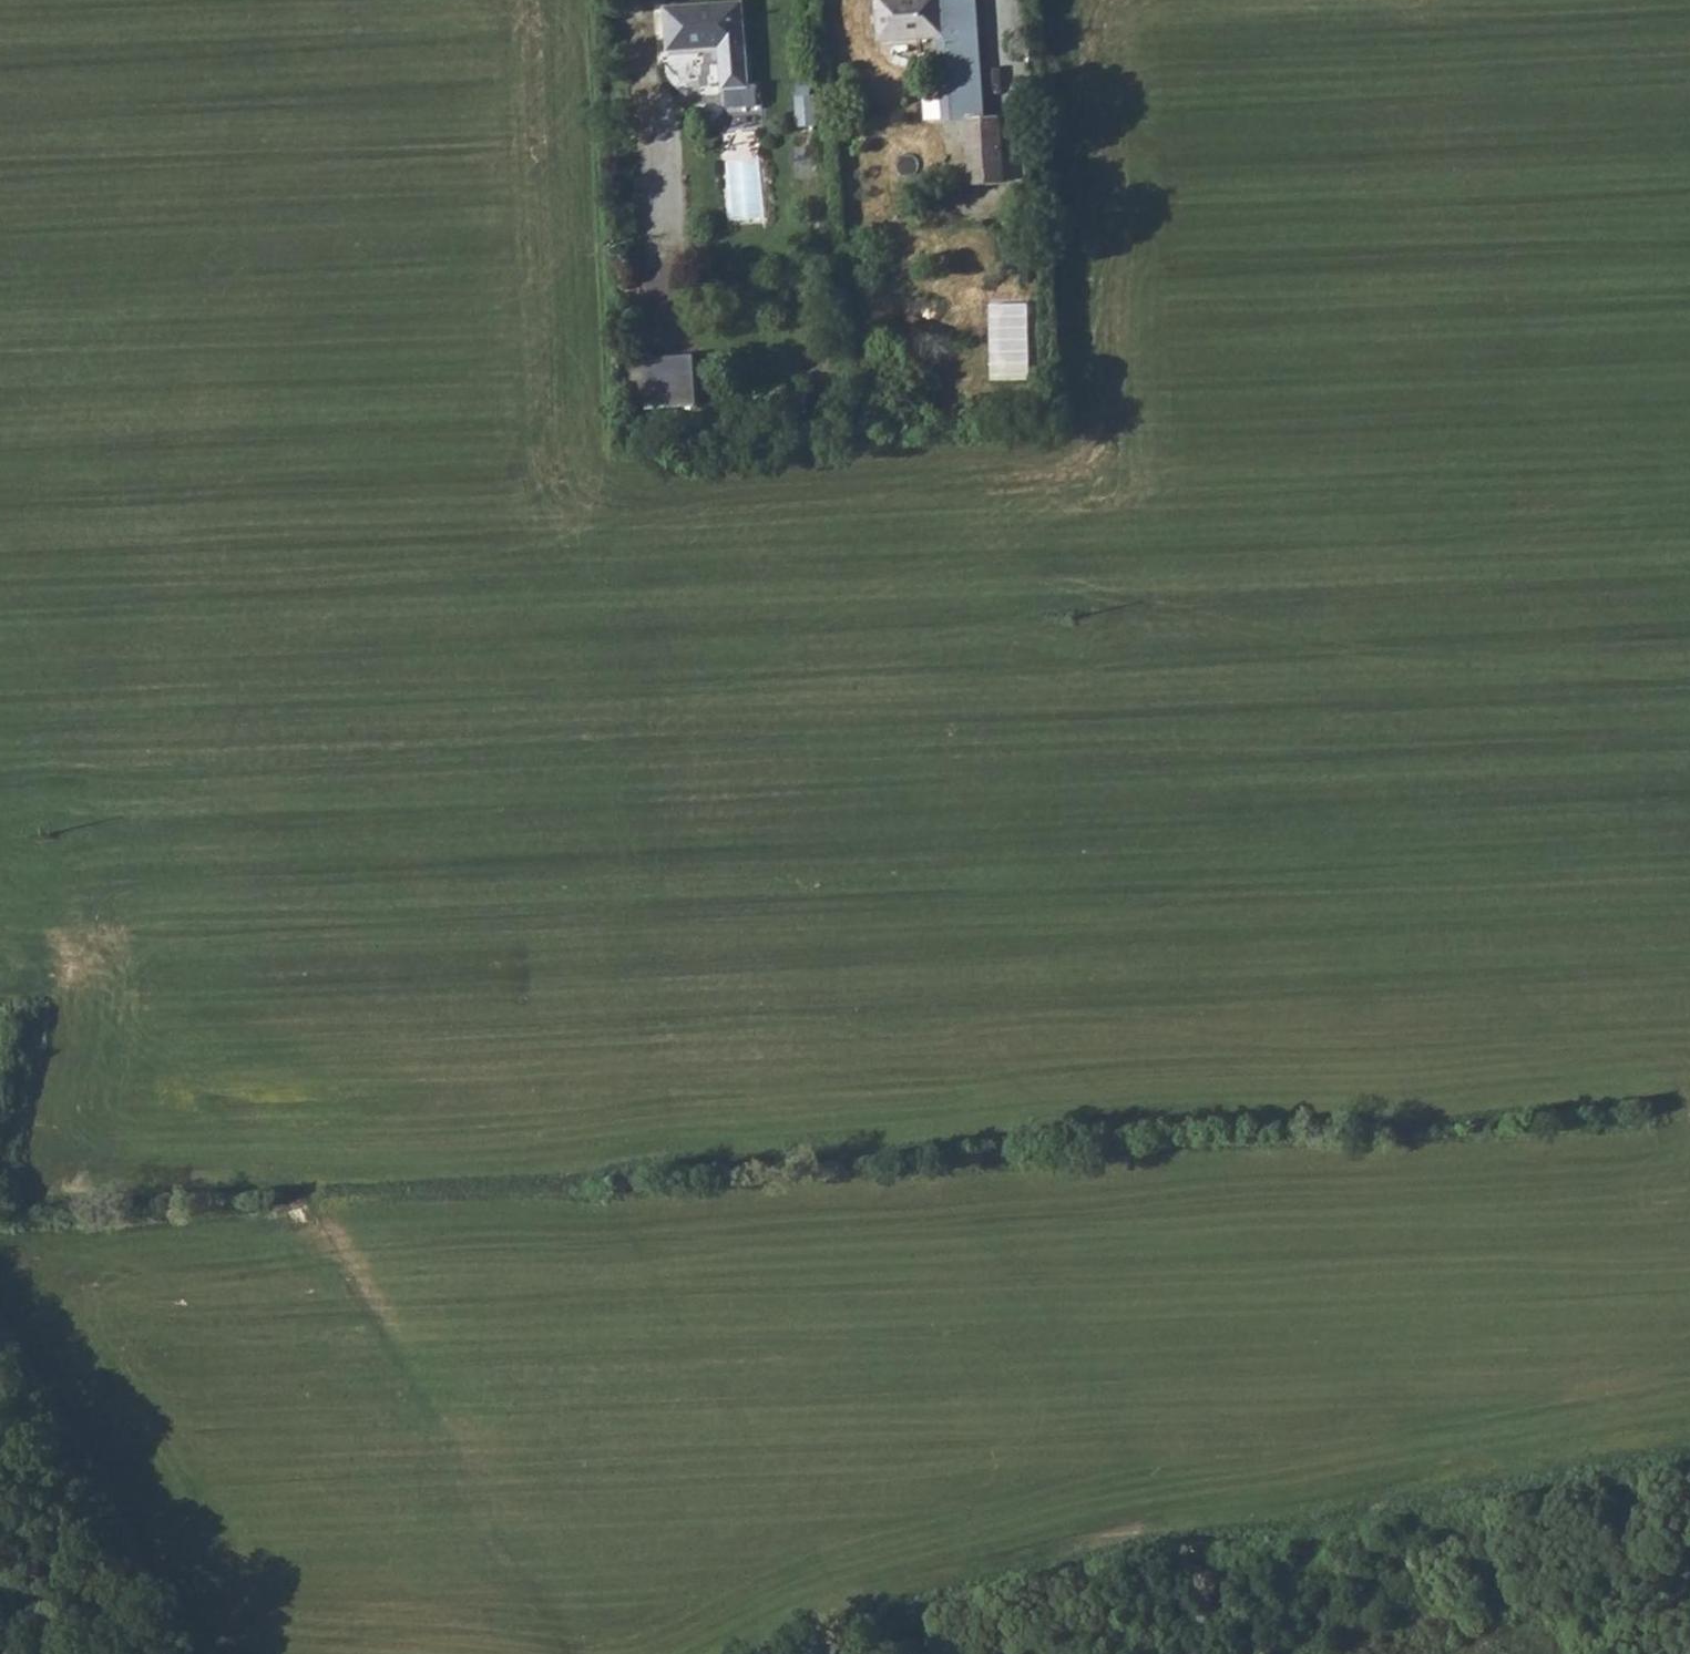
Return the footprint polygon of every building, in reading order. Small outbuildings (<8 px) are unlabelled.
[(874,47),(940,24),(936,0),(870,0),(874,47)] [(940,24),(949,129),(972,128),(983,128),(972,0),(936,0),(940,24)] [(739,9),(661,13),(663,55),(718,51),(721,92),(724,113),(755,111),(753,90),(745,92),(739,9)] [(1007,213),(1003,146),(983,128),(972,128),(975,214),(1007,213)] [(690,367),(643,369),(645,412),(691,410),(690,367)]
